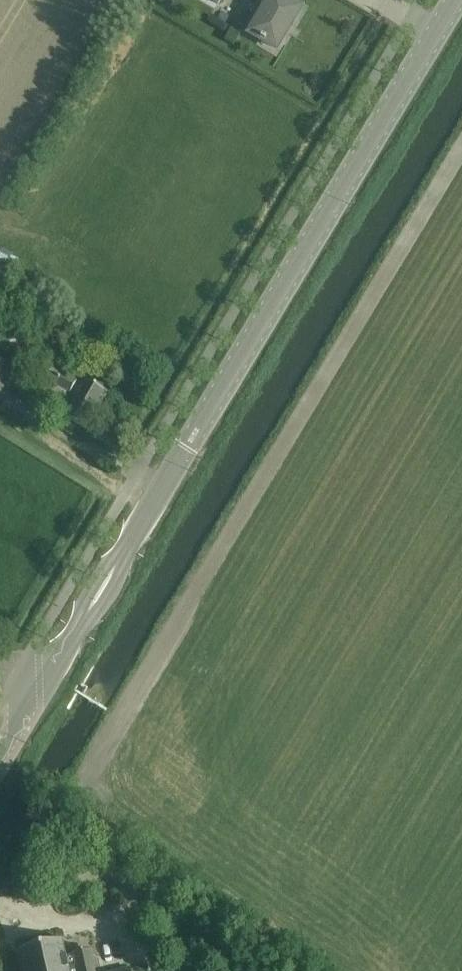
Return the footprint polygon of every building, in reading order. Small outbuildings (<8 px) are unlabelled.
[(300,9),(284,0),(270,0),(250,34),(277,49),(300,9)] [(8,368),(0,363),(0,382),(8,368)] [(82,384),(54,366),(45,381),(66,393),(59,405),(67,410),(64,416),(86,429),(108,393),(85,379),(82,384)] [(20,950),(25,970),(95,970),(90,951),(66,956),(62,940),(20,950)]
